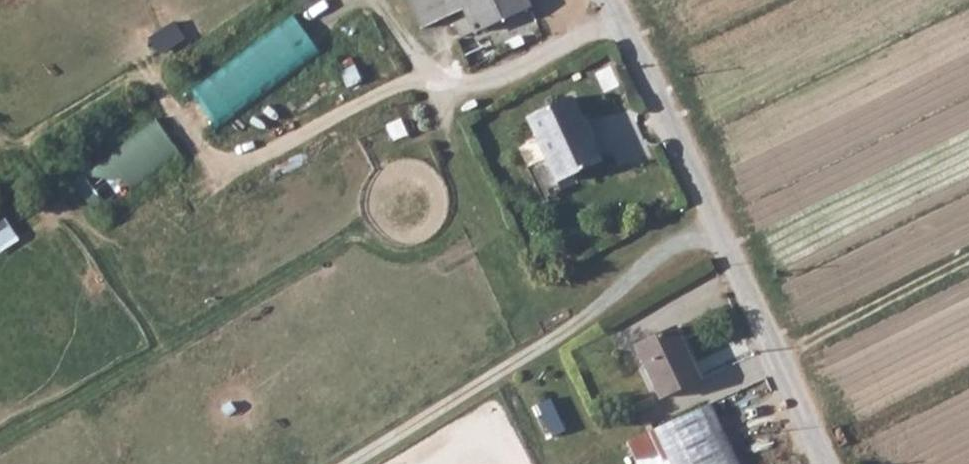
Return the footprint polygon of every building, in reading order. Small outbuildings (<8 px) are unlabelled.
[(422,26),(462,8),(466,17),(455,22),(461,35),(472,30),(472,31),(526,7),(523,0),(410,0),(422,26)] [(211,136),(324,53),(298,16),(184,99),(211,136)] [(161,52),(186,36),(177,22),(152,38),(161,52)] [(569,97),(526,117),(554,181),(597,162),(569,97)] [(99,213),(186,158),(164,124),(77,178),(99,213)] [(20,240),(10,219),(0,223),(0,250),(20,240)] [(673,328),(634,346),(659,398),(697,380),(673,328)] [(653,429),(670,463),(736,463),(708,403),(653,429)] [(649,463),(668,463),(661,450),(646,457),(649,463)]
